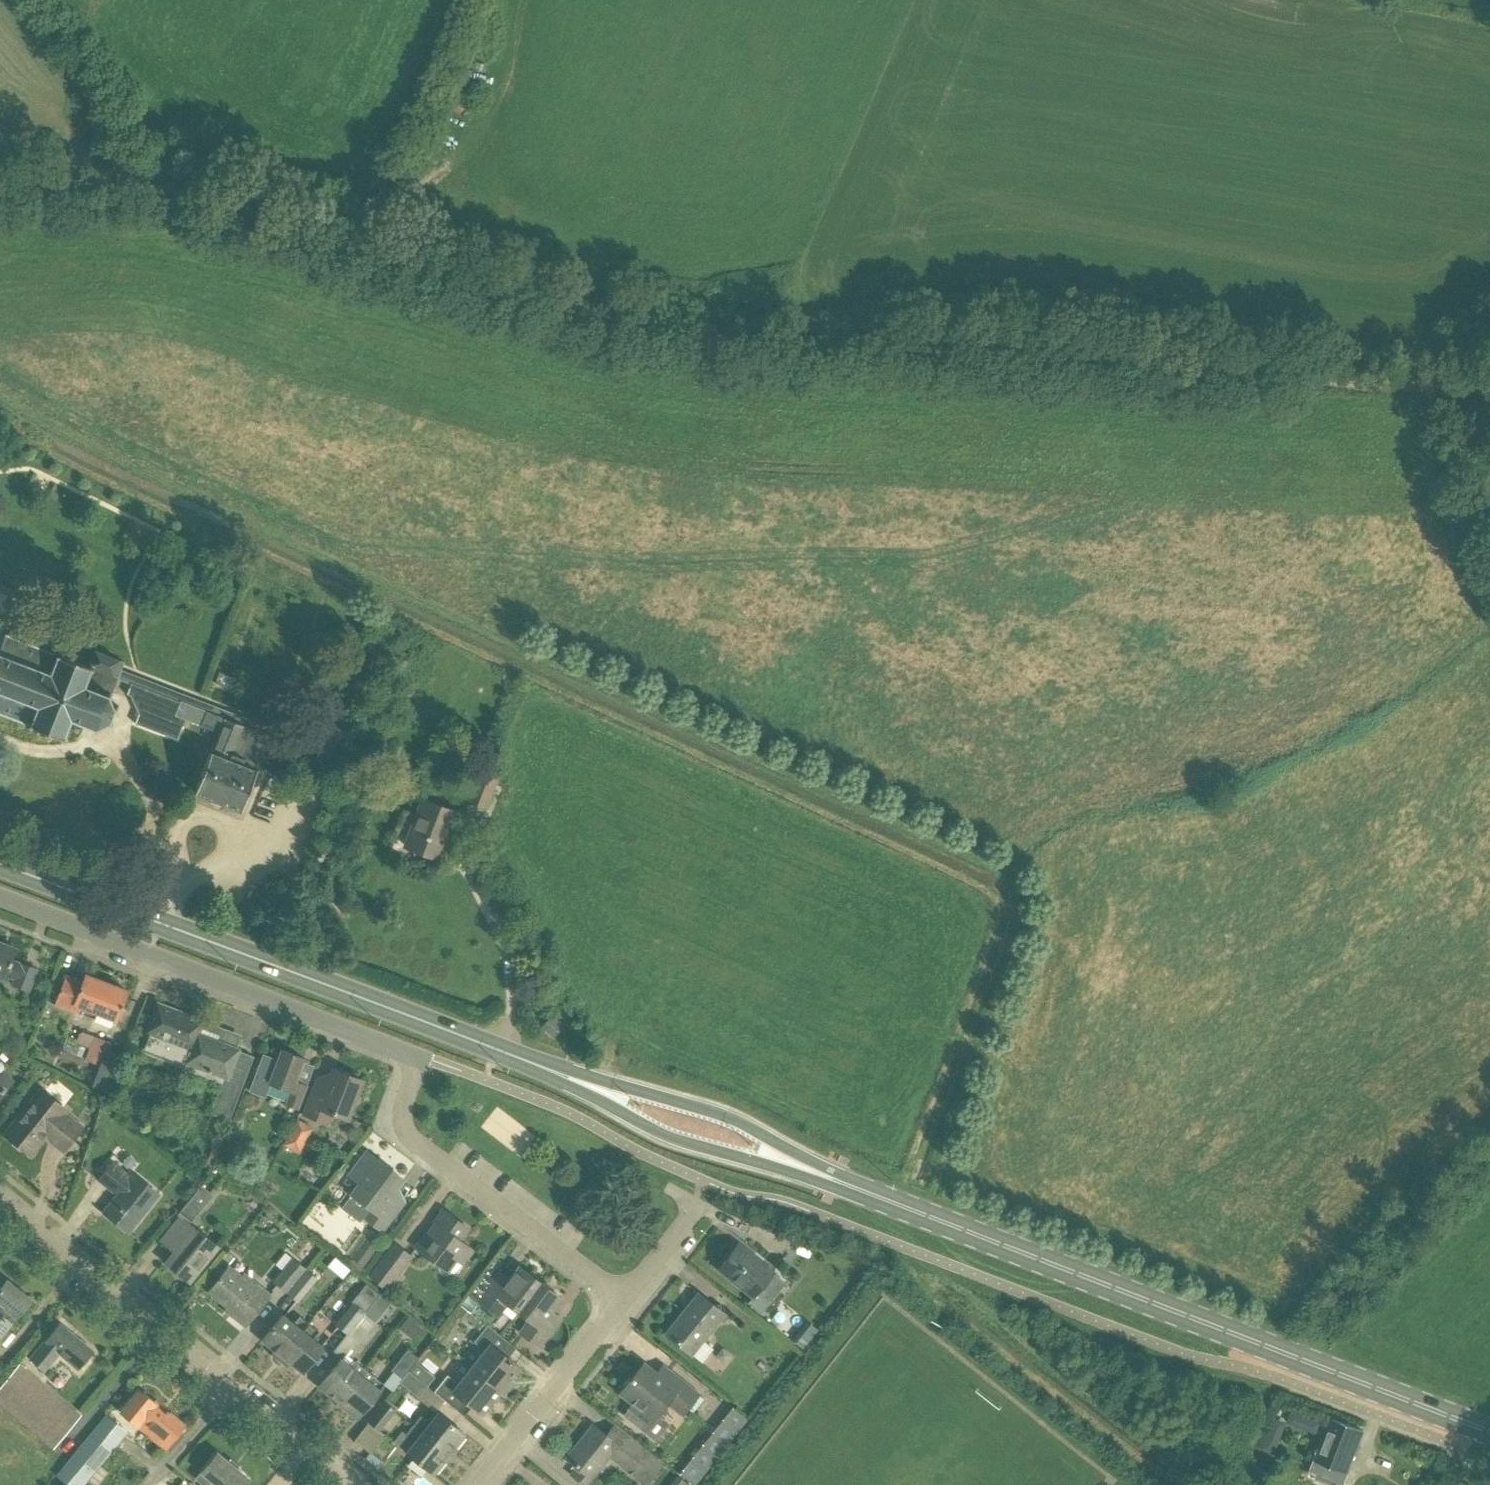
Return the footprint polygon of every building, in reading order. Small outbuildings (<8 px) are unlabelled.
[(210,704),(121,670),(119,676),(115,674),(121,660),(95,650),(89,666),(56,653),(57,652),(4,632),(0,642),(0,712),(64,737),(72,718),(96,728),(109,722),(114,708),(110,698),(117,680),(180,703),(175,716),(201,726),(210,704)] [(210,704),(201,726),(218,733),(195,793),(241,811),(257,769),(259,763),(254,761),(265,733),(251,728),(254,721),(210,704)] [(439,859),(456,813),(423,801),(406,847),(439,859)] [(37,970),(12,960),(16,949),(0,942),(0,978),(4,979),(5,976),(15,979),(13,985),(29,991),(37,970)] [(128,992),(86,976),(83,983),(67,976),(56,1004),(96,1019),(98,1013),(117,1020),(128,992)] [(229,1120),(253,1056),(239,1051),(239,1050),(236,1049),(239,1040),(228,1036),(228,1035),(227,1035),(228,1032),(206,1023),(160,1005),(148,1035),(150,1036),(143,1053),(221,1083),(210,1113),(229,1120)] [(552,1014),(541,1028),(553,1037),(564,1024),(552,1014)] [(112,1043),(82,1031),(81,1034),(79,1033),(75,1043),(89,1048),(85,1060),(103,1067),(112,1043)] [(282,1050),(278,1061),(263,1055),(249,1091),(266,1097),(271,1083),(292,1091),(287,1104),(298,1109),(306,1086),(295,1082),(304,1059),(282,1050)] [(348,1119),(363,1082),(335,1071),(332,1077),(334,1078),(329,1089),(316,1084),(304,1115),(327,1123),(332,1112),(348,1119)] [(0,1077),(0,1098),(13,1082),(4,1075),(1,1078),(0,1077)] [(63,1150),(82,1127),(63,1112),(65,1110),(40,1091),(5,1135),(31,1155),(43,1140),(41,1138),(47,1130),(55,1137),(52,1141),(63,1150)] [(299,1153),(312,1128),(297,1120),(283,1145),(299,1153)] [(403,1180),(378,1161),(370,1172),(359,1164),(350,1176),(361,1184),(352,1195),(371,1209),(364,1218),(382,1231),(397,1210),(386,1202),(403,1180)] [(128,1174),(113,1162),(98,1180),(117,1196),(103,1213),(128,1233),(159,1195),(130,1172),(128,1174)] [(192,1221),(213,1196),(201,1186),(181,1211),(192,1221)] [(462,1264),(473,1250),(461,1241),(469,1230),(444,1211),(417,1248),(450,1272),(458,1261),(462,1264)] [(191,1282),(219,1247),(181,1217),(165,1237),(178,1247),(166,1263),(191,1282)] [(363,1267),(378,1248),(365,1238),(350,1258),(363,1267)] [(391,1293),(401,1279),(398,1277),(413,1256),(393,1241),(368,1277),(391,1293)] [(753,1298),(774,1271),(739,1244),(718,1270),(753,1298)] [(351,1269),(335,1256),(327,1266),(343,1279),(351,1269)] [(289,1295),(309,1272),(292,1258),(273,1282),(289,1295)] [(243,1277),(230,1266),(209,1291),(235,1312),(232,1316),(245,1327),(271,1295),(245,1274),(243,1277)] [(520,1313),(541,1284),(519,1268),(505,1288),(490,1277),(475,1297),(480,1300),(479,1301),(498,1316),(507,1303),(520,1313)] [(309,1272),(289,1295),(298,1302),(318,1278),(309,1272)] [(31,1300),(8,1281),(0,1290),(0,1304),(0,1305),(0,1338),(11,1324),(10,1323),(16,1317),(17,1317),(31,1300)] [(541,1284),(520,1313),(530,1320),(521,1333),(540,1347),(557,1325),(547,1317),(561,1299),(541,1284)] [(663,1334),(692,1356),(726,1314),(698,1291),(663,1334)] [(364,1313),(365,1312),(353,1303),(335,1325),(347,1335),(364,1313)] [(483,1323),(461,1306),(437,1337),(448,1346),(456,1336),(450,1331),(461,1318),(465,1322),(466,1320),(478,1329),(483,1323)] [(364,1313),(347,1335),(359,1344),(376,1322),(364,1313)] [(282,1357),(309,1323),(300,1316),(294,1323),(283,1314),(262,1341),(282,1357)] [(806,1320),(791,1339),(803,1348),(818,1329),(806,1320)] [(309,1323),(282,1357),(303,1374),(325,1347),(313,1338),(319,1331),(309,1323)] [(79,1371),(94,1353),(59,1324),(30,1359),(45,1372),(60,1354),(79,1371)] [(473,1368),(500,1391),(519,1367),(508,1359),(517,1349),(488,1325),(474,1342),(486,1351),(473,1368)] [(403,1379),(409,1372),(419,1358),(407,1349),(391,1370),(403,1379)] [(339,1401),(365,1369),(354,1361),(350,1367),(341,1360),(319,1386),(339,1401)] [(661,1376),(644,1363),(620,1394),(631,1403),(627,1408),(628,1410),(623,1416),(644,1432),(653,1420),(667,1403),(683,1416),(700,1395),(667,1368),(661,1376)] [(81,1415),(20,1364),(0,1388),(0,1404),(53,1449),(81,1415)] [(481,1415),(500,1391),(473,1368),(459,1384),(448,1375),(435,1392),(464,1415),(471,1406),(481,1415)] [(365,1369),(339,1401),(359,1417),(384,1385),(376,1378),(365,1369)] [(403,1379),(399,1383),(419,1398),(428,1386),(409,1372),(403,1379)] [(156,1403),(140,1390),(121,1413),(165,1449),(185,1425),(157,1402),(156,1403)] [(380,1432),(396,1410),(384,1401),(367,1422),(380,1432)] [(747,1420),(732,1408),(679,1474),(694,1484),(695,1484),(747,1420)] [(1288,1422),(1318,1433),(1322,1422),(1293,1411),(1288,1422)] [(414,1425),(450,1454),(466,1435),(439,1413),(431,1423),(422,1415),(414,1425)] [(128,1433),(106,1416),(58,1474),(71,1484),(85,1484),(128,1433)] [(1364,1432),(1331,1419),(1311,1471),(1344,1484),(1364,1432)] [(434,1474),(450,1454),(414,1425),(405,1436),(412,1441),(405,1450),(434,1474)] [(606,1436),(593,1426),(568,1460),(591,1478),(609,1456),(622,1466),(638,1445),(614,1426),(606,1436)] [(249,1479),(217,1453),(202,1472),(213,1481),(210,1484),(244,1484),(249,1479)]
